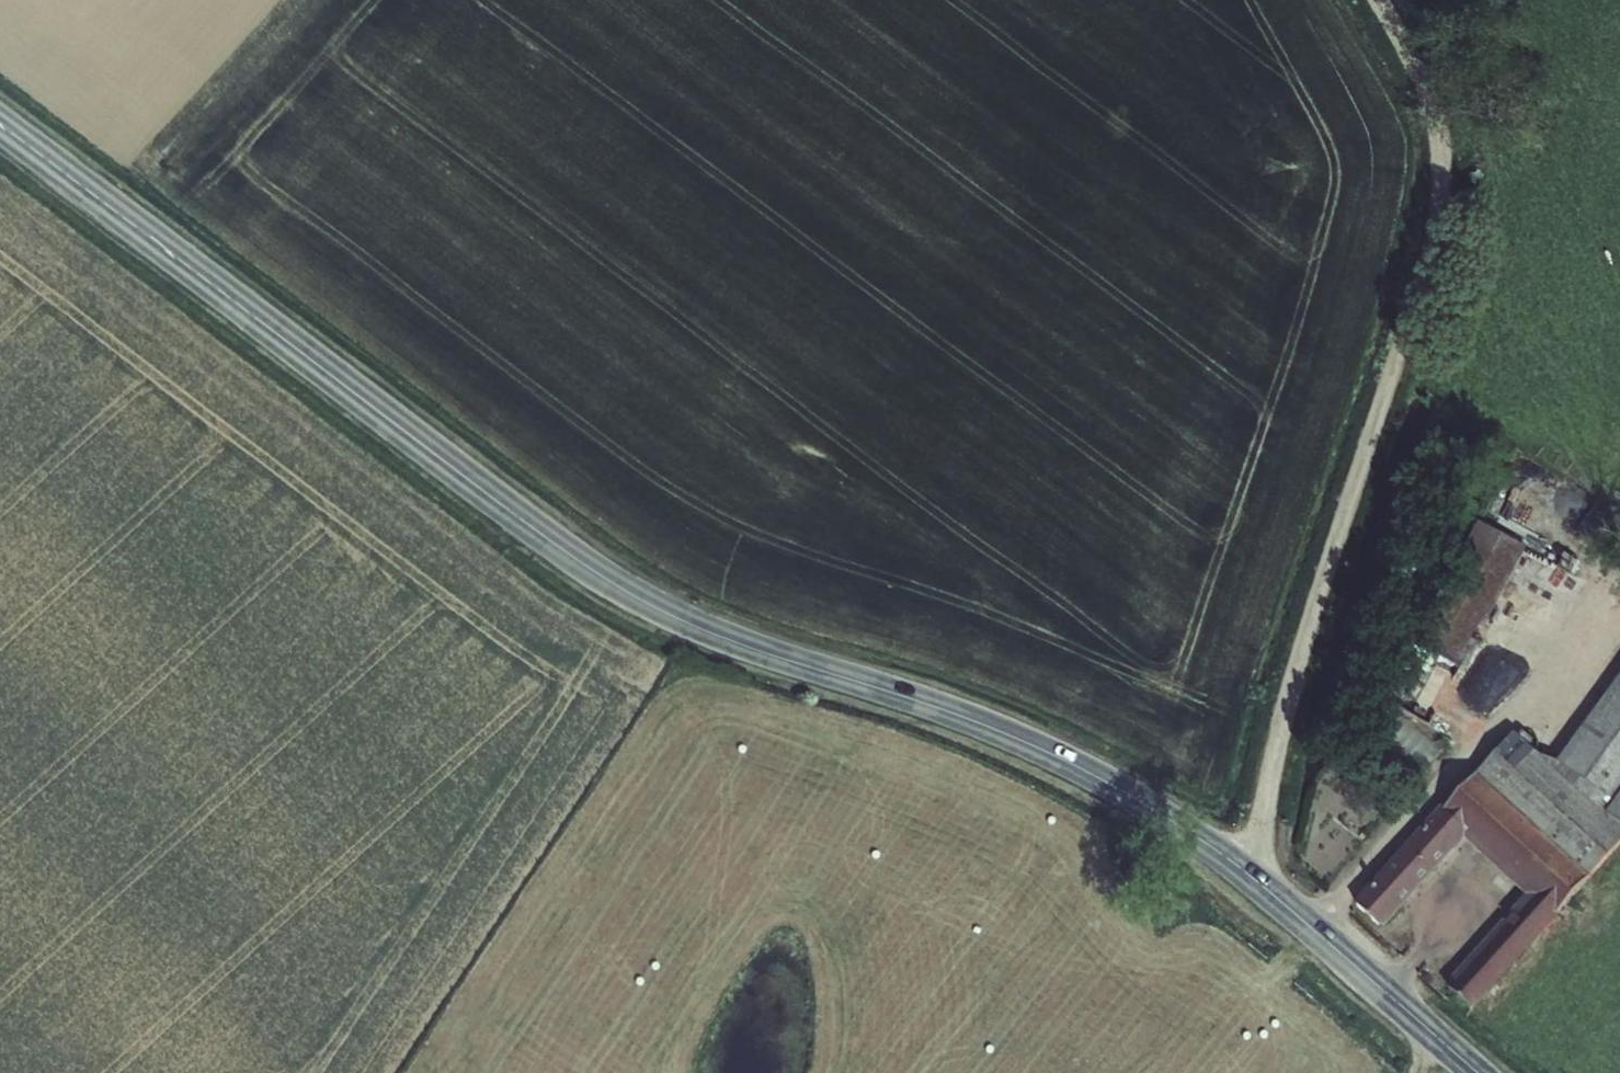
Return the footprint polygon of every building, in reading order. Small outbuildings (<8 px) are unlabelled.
[(1534,537),(1482,511),(1394,690),(1442,716),(1534,537)] [(1611,800),(1619,788),(1619,684),(1571,755),(1561,769),(1609,803),(1611,800)] [(1432,744),(1409,715),(1386,734),(1409,763),(1432,744)] [(1373,895),(1395,917),(1479,823),(1548,886),(1467,985),(1485,1001),(1498,987),(1571,903),(1619,848),(1619,806),(1611,800),(1609,803),(1561,769),(1571,755),(1549,739),(1525,719),(1373,895)] [(1611,800),(1619,806),(1619,788),(1611,800)]
